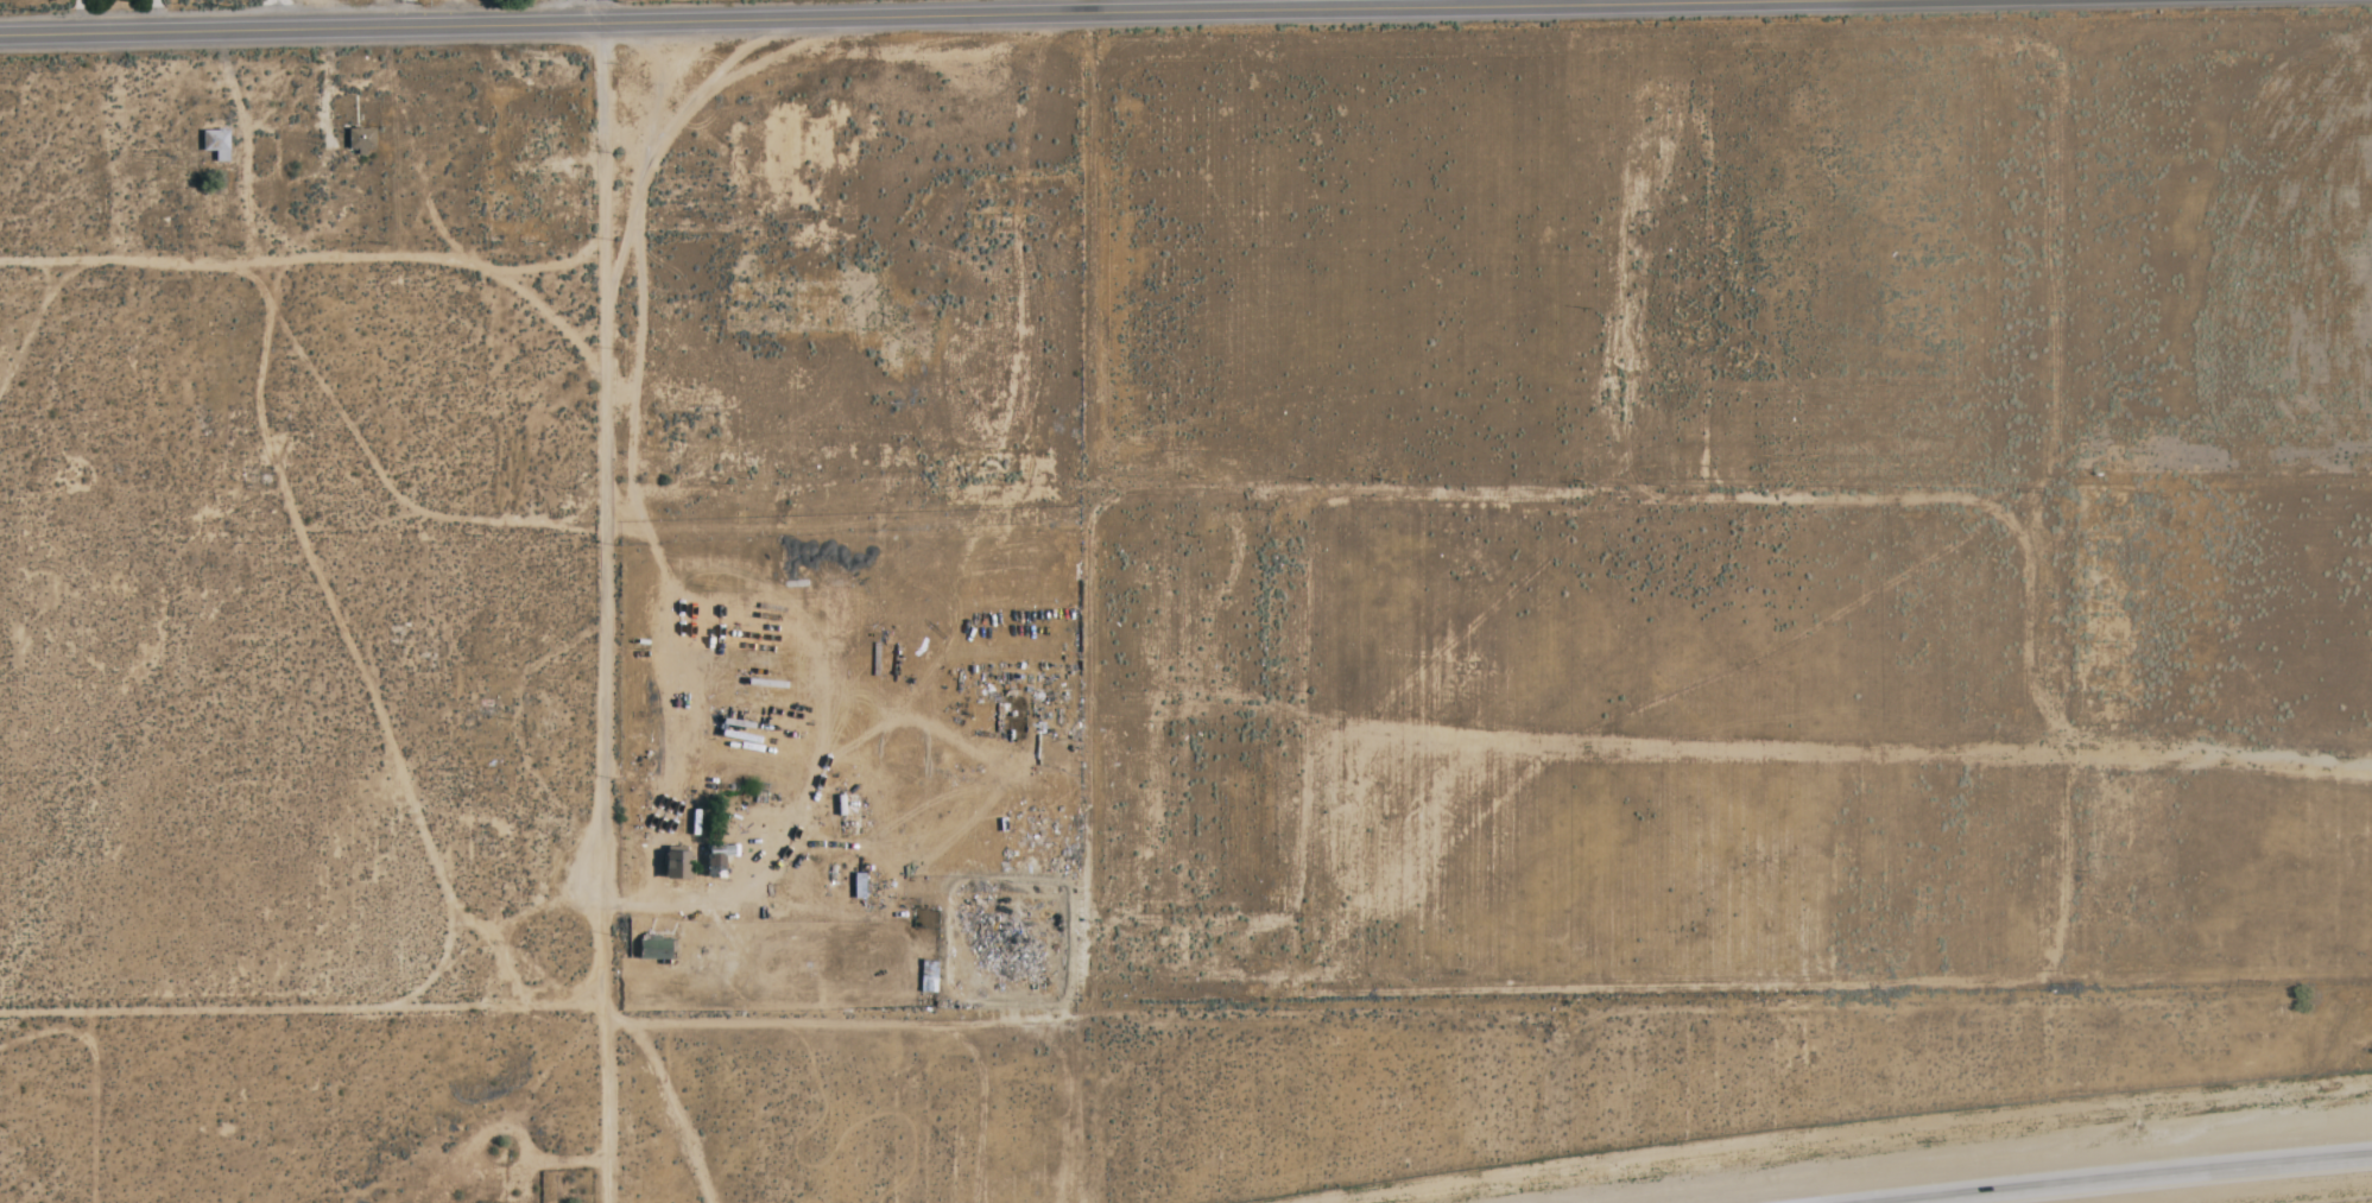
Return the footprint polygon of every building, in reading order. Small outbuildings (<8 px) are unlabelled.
[(347,150),(355,150),(356,153),(373,153),(372,128),(346,129),(347,150)] [(227,130),(201,131),(201,151),(214,151),(214,162),(227,162),(227,130)]
